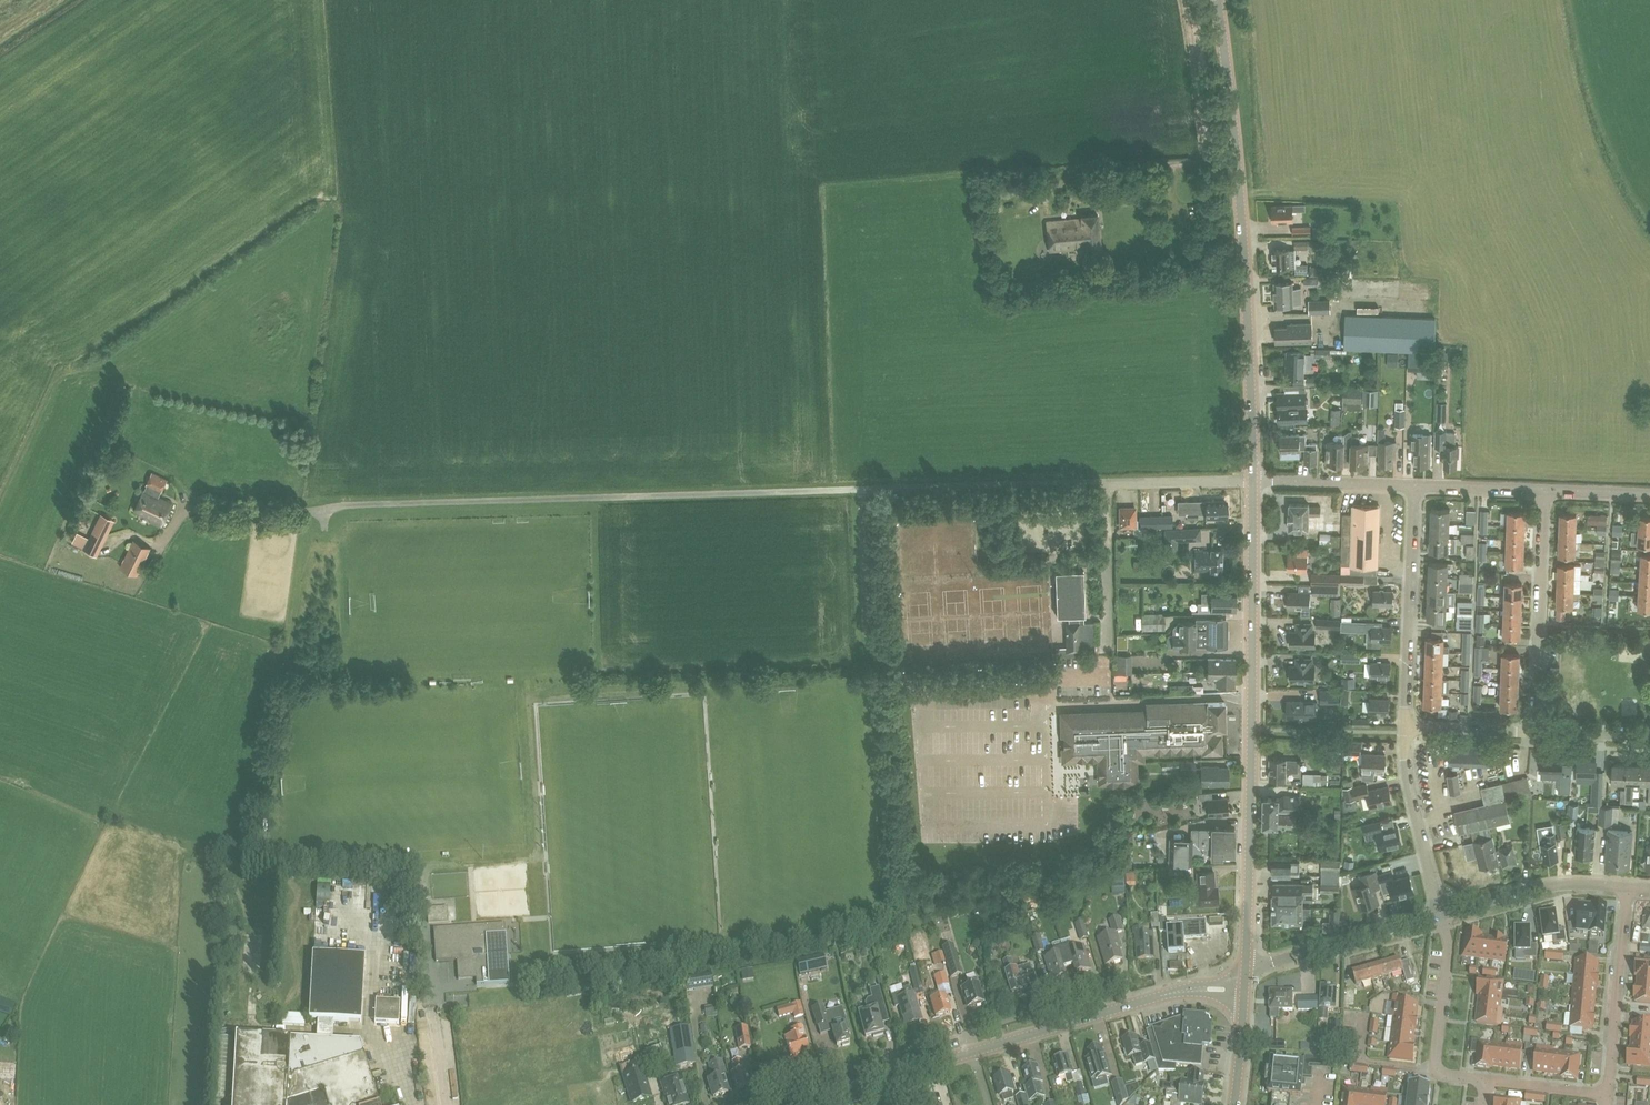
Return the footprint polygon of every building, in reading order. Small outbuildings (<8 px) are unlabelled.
[(1009,191),(1001,180),(994,184),(995,184),(989,188),(995,197),(1001,193),(1003,196),(1009,191)] [(1131,196),(1131,188),(1125,189),(1113,189),(1114,198),(1126,197),(1126,196),(1131,196)] [(1274,222),(1292,221),(1292,212),(1304,212),(1304,205),(1292,205),(1273,206),(1274,222)] [(1046,222),(1050,252),(1085,248),(1085,250),(1101,248),(1097,214),(1081,216),(1081,218),(1046,222)] [(1305,234),(1305,226),(1292,226),(1292,235),(1305,235),(1305,234)] [(1326,226),(1313,226),(1313,238),(1326,239),(1326,226)] [(1320,246),(1320,240),(1307,240),(1295,240),(1295,248),(1307,248),(1320,248),(1320,246)] [(1273,268),(1295,268),(1296,268),(1296,264),(1295,249),(1289,249),(1273,249),(1273,268)] [(1327,276),(1327,267),(1309,266),(1309,276),(1327,276)] [(1300,287),(1293,288),(1293,282),(1274,283),(1275,305),(1293,305),(1293,304),(1301,304),(1300,287)] [(1347,282),(1347,291),(1362,291),(1362,283),(1347,282)] [(1330,300),(1310,301),(1310,313),(1330,312),(1330,300)] [(1422,352),(1434,352),(1436,318),(1422,317),(1345,314),(1344,348),(1422,352)] [(1276,327),(1276,342),(1312,341),(1311,323),(1290,324),(1290,326),(1276,327)] [(1437,347),(1437,360),(1447,361),(1447,347),(1437,347)] [(1315,357),(1330,358),(1330,349),(1316,348),(1315,351),(1315,357)] [(1304,368),(1304,353),(1304,352),(1287,351),(1286,377),(1304,378),(1304,368)] [(1388,353),(1388,366),(1398,366),(1398,354),(1388,353)] [(1431,354),(1409,353),(1408,370),(1430,371),(1431,354)] [(1307,377),(1306,385),(1320,385),(1320,377),(1307,377)] [(1362,409),(1363,387),(1343,387),(1342,408),(1362,409)] [(1364,388),(1363,404),(1377,404),(1378,389),(1364,388)] [(1306,406),(1305,406),(1304,403),(1309,403),(1308,399),(1304,400),(1304,392),(1278,394),(1279,421),(1307,419),(1306,406)] [(1437,420),(1442,420),(1442,412),(1446,412),(1447,403),(1438,403),(1437,420)] [(1405,409),(1403,409),(1396,409),(1395,409),(1395,427),(1405,427),(1405,409)] [(1455,446),(1455,438),(1456,433),(1446,433),(1446,431),(1435,430),(1435,446),(1444,447),(1443,456),(1445,456),(1445,466),(1456,466),(1456,456),(1458,456),(1458,446),(1455,446)] [(1336,463),(1351,464),(1351,443),(1352,443),(1352,438),(1352,436),(1352,431),(1350,431),(1344,435),(1344,438),(1344,443),(1327,442),(1326,463),(1336,463)] [(1414,449),(1414,465),(1428,466),(1428,458),(1430,458),(1430,448),(1430,433),(1410,433),(1410,449),(1414,449)] [(1280,435),(1280,450),(1300,450),(1300,449),(1305,449),(1304,464),(1317,464),(1317,443),(1306,443),(1306,434),(1280,435)] [(1368,464),(1368,454),(1369,444),(1361,444),(1361,437),(1360,436),(1352,436),(1352,438),(1352,443),(1351,443),(1351,464),(1358,464),(1368,464)] [(1393,459),(1396,459),(1396,442),(1379,442),(1379,465),(1393,465),(1393,459)] [(151,518),(150,521),(160,525),(171,503),(158,497),(166,480),(151,472),(145,485),(146,486),(144,490),(134,510),(151,518)] [(1215,492),(1198,492),(1198,493),(1199,493),(1199,502),(1205,502),(1205,518),(1227,518),(1226,500),(1216,501),(1215,492)] [(1315,495),(1314,502),(1334,503),(1334,495),(1315,495)] [(1309,504),(1290,504),(1289,529),(1309,530),(1317,530),(1317,520),(1318,515),(1320,515),(1320,507),(1309,507),(1309,504)] [(1119,507),(1119,528),(1138,528),(1138,519),(1136,519),(1136,506),(1119,507)] [(1353,506),(1353,514),(1351,565),(1351,566),(1352,566),(1351,573),(1377,574),(1377,568),(1378,568),(1380,507),(1353,506)] [(1431,523),(1449,524),(1450,510),(1432,509),(1431,523)] [(1466,510),(1466,524),(1475,524),(1475,510),(1466,510)] [(1480,510),(1480,524),(1488,525),(1488,510),(1480,510)] [(1507,525),(1524,526),(1525,513),(1508,512),(1507,525)] [(1587,522),(1606,523),(1606,515),(1588,513),(1587,522)] [(88,538),(84,548),(83,550),(96,556),(113,520),(100,514),(88,538)] [(1342,542),(1342,545),(1341,565),(1351,565),(1353,514),(1343,514),(1342,542)] [(1560,514),(1560,528),(1576,528),(1576,514),(1560,514)] [(1172,515),(1149,515),(1150,528),(1173,527),(1172,515)] [(1649,531),(1649,517),(1639,517),(1638,531),(1649,531)] [(1449,538),(1449,524),(1431,523),(1431,537),(1449,538)] [(1488,525),(1480,524),(1479,533),(1487,533),(1488,525)] [(1507,525),(1507,539),(1524,540),(1524,526),(1507,525)] [(1139,528),(1139,539),(1148,538),(1148,528),(1140,528),(1139,528)] [(1189,528),(1165,529),(1166,547),(1177,547),(1177,540),(1189,540),(1189,528)] [(1576,528),(1560,528),(1559,542),(1575,542),(1576,528)] [(1638,531),(1637,545),(1639,545),(1638,547),(1649,548),(1649,531),(1638,531)] [(72,543),(84,548),(88,538),(77,533),(72,543)] [(1340,545),(1342,545),(1342,542),(1340,541),(1340,535),(1332,534),(1320,534),(1320,544),(1331,545),(1340,546),(1340,545)] [(1449,538),(1431,537),(1430,551),(1448,552),(1449,538)] [(119,567),(137,576),(150,548),(133,539),(119,567)] [(1524,540),(1507,539),(1506,552),(1523,553),(1524,540)] [(1575,542),(1559,542),(1559,556),(1575,556),(1575,542)] [(1466,557),(1474,558),(1474,544),(1467,544),(1466,557)] [(1612,548),(1611,566),(1620,567),(1621,548),(1612,548)] [(1195,550),(1195,570),(1210,571),(1210,572),(1222,572),(1222,550),(1210,549),(1210,551),(1195,550)] [(1289,555),(1288,571),(1307,571),(1307,549),(1299,549),(1299,555),(1289,555)] [(1523,553),(1506,552),(1506,566),(1523,566),(1523,553)] [(1596,552),(1595,562),(1605,562),(1605,552),(1596,552)] [(1641,568),(1649,569),(1649,555),(1641,554),(1641,568)] [(1447,577),(1451,578),(1451,572),(1447,572),(1448,563),(1430,562),(1429,577),(1447,577)] [(1605,562),(1595,562),(1595,572),(1604,572),(1605,562)] [(1559,564),(1558,578),(1574,579),(1580,579),(1581,574),(1581,565),(1559,564)] [(1351,565),(1341,565),(1341,573),(1351,574),(1351,566),(1351,565)] [(1641,568),(1640,581),(1649,582),(1649,569),(1641,568)] [(1055,572),(1057,616),(1069,616),(1069,623),(1084,623),(1084,615),(1085,615),(1083,570),(1055,572)] [(1312,584),(1340,584),(1340,573),(1312,573),(1312,584)] [(1364,585),(1364,583),(1364,574),(1341,573),(1341,584),(1364,585)] [(1447,584),(1447,577),(1429,577),(1429,591),(1447,592),(1447,584)] [(1574,579),(1558,578),(1557,592),(1573,593),(1574,579)] [(1649,596),(1649,582),(1640,581),(1639,595),(1649,596)] [(1505,583),(1505,596),(1522,597),(1522,583),(1505,583)] [(1338,595),(1338,594),(1338,585),(1313,585),(1313,595),(1338,595)] [(1477,595),(1485,595),(1485,587),(1477,587),(1477,595)] [(1392,606),(1393,591),(1374,590),(1373,605),(1392,606)] [(1208,609),(1211,609),(1211,611),(1236,612),(1236,593),(1234,591),(1211,591),(1211,593),(1201,593),(1201,604),(1208,604),(1208,609)] [(1302,615),(1310,615),(1310,608),(1310,591),(1288,591),(1288,608),(1302,608),(1302,615)] [(1446,600),(1447,592),(1429,591),(1428,605),(1446,606),(1446,600)] [(1573,593),(1557,592),(1557,606),(1573,606),(1573,593)] [(1603,594),(1593,593),(1593,598),(1597,598),(1597,602),(1602,602),(1603,594)] [(1484,604),(1485,595),(1477,595),(1477,604),(1484,604)] [(1639,595),(1638,609),(1649,610),(1649,596),(1639,595)] [(1522,597),(1505,596),(1504,610),(1521,610),(1522,597)] [(1446,606),(1428,605),(1427,619),(1433,619),(1445,620),(1446,606)] [(1504,623),(1521,624),(1521,610),(1504,610),(1504,618),(1504,623)] [(1570,610),(1562,610),(1561,620),(1569,621),(1570,610)] [(1165,613),(1142,614),(1142,630),(1165,630),(1165,613)] [(1316,626),(1341,627),(1341,619),(1316,618),(1316,626)] [(1457,618),(1457,627),(1471,628),(1471,618),(1457,618)] [(1196,647),(1206,647),(1207,619),(1195,619),(1195,621),(1196,621),(1196,647)] [(1207,619),(1206,647),(1206,648),(1225,648),(1225,619),(1207,619)] [(1196,621),(1195,621),(1179,621),(1179,622),(1172,628),(1173,635),(1172,635),(1172,636),(1169,636),(1167,638),(1166,648),(1178,648),(1196,648),(1196,647),(1196,621)] [(1370,640),(1367,640),(1366,646),(1380,647),(1380,641),(1391,642),(1392,627),(1381,626),(1382,622),(1365,621),(1365,629),(1371,629),(1370,640)] [(1089,656),(1095,656),(1094,622),(1089,622),(1067,623),(1056,624),(1057,653),(1057,655),(1067,655),(1080,654),(1080,656),(1089,656)] [(1520,637),(1521,624),(1504,623),(1503,637),(1520,637)] [(1312,632),(1312,624),(1298,624),(1298,632),(1291,632),(1291,645),(1299,645),(1299,647),(1306,647),(1306,645),(1315,645),(1316,632),(1312,632)] [(1427,638),(1426,651),(1443,652),(1449,652),(1449,646),(1443,646),(1444,639),(1427,638)] [(1471,642),(1463,642),(1462,653),(1471,653),(1471,642)] [(1475,646),(1474,666),(1482,667),(1482,659),(1489,659),(1489,647),(1475,646)] [(1442,666),(1443,652),(1426,651),(1426,665),(1442,666)] [(1356,654),(1342,653),(1342,662),(1356,661),(1356,654)] [(1470,663),(1471,653),(1462,653),(1462,663),(1470,663)] [(1131,655),(1118,654),(1117,673),(1130,673),(1131,655)] [(1502,667),(1519,668),(1519,654),(1502,654),(1502,667)] [(1235,670),(1235,659),(1208,659),(1207,669),(1207,674),(1209,674),(1209,671),(1217,671),(1217,667),(1225,667),(1225,670),(1235,670)] [(1312,659),(1298,659),(1298,666),(1291,666),(1291,680),(1316,680),(1316,666),(1312,666),(1312,659)] [(1371,662),(1370,677),(1389,678),(1390,662),(1371,662)] [(1442,666),(1426,665),(1425,678),(1442,679),(1442,666)] [(1482,667),(1474,666),(1474,675),(1482,676),(1482,667)] [(1209,674),(1207,674),(1207,679),(1216,679),(1216,686),(1234,686),(1234,679),(1235,679),(1235,670),(1225,670),(1225,667),(1217,667),(1217,671),(1209,671),(1209,674)] [(1518,681),(1519,668),(1502,667),(1501,681),(1518,681)] [(1461,680),(1470,680),(1470,669),(1461,669),(1461,680)] [(1135,676),(1120,677),(1120,691),(1135,690),(1135,676)] [(1353,687),(1353,678),(1342,678),(1342,687),(1353,687)] [(1441,692),(1442,679),(1425,678),(1425,692),(1441,692)] [(1469,690),(1470,680),(1461,680),(1461,690),(1469,690)] [(1518,695),(1518,681),(1501,681),(1501,694),(1518,695)] [(1177,685),(1177,692),(1177,693),(1193,692),(1193,684),(1177,685)] [(1340,702),(1340,690),(1321,690),(1322,702),(1340,702)] [(1441,706),(1441,692),(1425,692),(1424,705),(1441,706)] [(1469,693),(1461,692),(1460,703),(1469,703),(1469,693)] [(1518,695),(1501,694),(1500,708),(1517,708),(1518,695)] [(1369,698),(1369,713),(1388,713),(1389,699),(1369,698)] [(1287,700),(1287,716),(1306,716),(1316,716),(1316,708),(1316,702),(1295,701),(1295,700),(1287,700)] [(1106,752),(1137,751),(1136,736),(1213,733),(1213,730),(1225,730),(1224,703),(1146,705),(1146,712),(1062,714),(1063,759),(1097,758),(1107,758),(1106,752)] [(1136,736),(1137,751),(1142,751),(1202,750),(1203,753),(1220,752),(1219,735),(1213,735),(1213,733),(1136,736)] [(1345,754),(1360,754),(1361,742),(1345,741),(1345,754)] [(1329,745),(1328,754),(1341,754),(1341,745),(1329,745)] [(1449,749),(1449,766),(1493,766),(1493,749),(1449,749)] [(1142,751),(1137,751),(1106,752),(1107,758),(1097,758),(1097,765),(1096,765),(1096,775),(1098,775),(1098,783),(1136,782),(1135,760),(1142,760),(1142,751)] [(1362,779),(1374,779),(1374,772),(1384,772),(1385,755),(1363,754),(1362,772),(1363,772),(1362,779)] [(1562,757),(1542,757),(1542,760),(1540,760),(1540,769),(1542,769),(1542,772),(1552,773),(1552,778),(1561,778),(1560,791),(1558,791),(1558,792),(1570,793),(1573,765),(1562,764),(1562,757)] [(1577,779),(1595,780),(1596,772),(1596,759),(1578,758),(1578,774),(1577,779)] [(1269,779),(1286,780),(1286,772),(1298,772),(1298,760),(1286,759),(1270,759),(1269,779)] [(1162,769),(1181,768),(1181,761),(1162,761),(1162,769)] [(1181,761),(1181,768),(1181,770),(1194,770),(1194,761),(1181,761)] [(1625,783),(1626,764),(1611,764),(1611,782),(1625,783)] [(1633,803),(1634,789),(1639,790),(1639,783),(1640,765),(1626,764),(1625,783),(1625,789),(1624,803),(1633,803)] [(1639,783),(1649,784),(1649,765),(1640,765),(1639,783)] [(1214,766),(1201,766),(1201,768),(1201,779),(1201,784),(1228,784),(1228,768),(1213,768),(1214,766)] [(1594,805),(1600,805),(1603,805),(1604,772),(1596,772),(1595,780),(1595,791),(1594,805)] [(1321,786),(1327,786),(1327,775),(1321,774),(1321,773),(1303,773),(1303,786),(1321,786)] [(1456,774),(1446,776),(1449,794),(1459,792),(1456,774)] [(1497,774),(1488,776),(1490,784),(1499,781),(1497,774)] [(1505,798),(1516,797),(1512,780),(1502,782),(1481,787),(1485,804),(1454,811),(1459,832),(1471,829),(1472,832),(1490,828),(1489,825),(1498,823),(1499,827),(1510,824),(1505,804),(1507,804),(1505,798)] [(1366,792),(1369,791),(1367,783),(1354,786),(1344,788),(1343,789),(1343,790),(1345,798),(1345,801),(1355,799),(1367,796),(1366,792)] [(1388,787),(1369,791),(1366,792),(1367,796),(1369,809),(1392,804),(1388,787)] [(1211,792),(1198,793),(1199,800),(1207,800),(1207,805),(1205,807),(1205,812),(1208,814),(1208,815),(1227,814),(1226,797),(1211,798),(1211,792)] [(1264,797),(1263,825),(1293,826),(1293,813),(1299,814),(1300,796),(1283,795),(1279,798),(1264,797)] [(1577,817),(1578,805),(1570,804),(1568,817),(1577,817)] [(1600,805),(1600,812),(1599,823),(1611,824),(1612,806),(1607,806),(1604,805),(1603,805),(1600,805)] [(1383,832),(1383,830),(1380,820),(1362,824),(1364,834),(1378,831),(1379,833),(1376,833),(1380,851),(1402,845),(1398,828),(1383,832)] [(1563,821),(1556,822),(1559,837),(1565,836),(1563,821)] [(1583,857),(1585,827),(1577,827),(1575,856),(1583,857)] [(1595,828),(1585,827),(1583,857),(1593,857),(1595,828)] [(1490,830),(1490,828),(1472,832),(1472,834),(1474,840),(1480,867),(1502,862),(1503,866),(1517,863),(1512,844),(1502,846),(1502,847),(1499,848),(1496,835),(1491,836),(1490,830)] [(1183,863),(1183,864),(1191,864),(1191,854),(1212,854),(1212,857),(1221,857),(1221,854),(1233,854),(1233,846),(1234,846),(1234,829),(1213,829),(1200,829),(1191,829),(1191,840),(1172,839),(1171,863),(1183,863)] [(1605,865),(1629,867),(1632,832),(1631,832),(1609,830),(1608,830),(1605,865)] [(1546,835),(1538,836),(1541,853),(1542,853),(1543,860),(1558,858),(1554,833),(1546,834),(1546,835)] [(1322,868),(1339,869),(1340,869),(1340,860),(1321,859),(1321,868),(1322,868)] [(1345,860),(1344,867),(1353,868),(1354,861),(1345,860)] [(1273,870),(1273,876),(1291,876),(1291,872),(1300,872),(1300,862),(1292,861),(1273,861),(1273,863),(1272,864),(1272,868),(1273,870)] [(1184,878),(1183,865),(1168,866),(1168,878),(1184,878)] [(1373,889),(1381,887),(1378,875),(1377,874),(1376,870),(1359,875),(1362,886),(1354,888),(1360,908),(1377,903),(1373,889)] [(1197,872),(1198,887),(1196,887),(1197,905),(1218,904),(1217,886),(1214,886),(1213,871),(1197,872)] [(1380,884),(1388,882),(1391,890),(1393,899),(1415,892),(1410,876),(1394,880),(1392,871),(1378,875),(1380,884)] [(1339,883),(1321,883),(1321,892),(1340,892),(1340,883),(1339,883)] [(1273,896),(1272,907),(1310,907),(1310,904),(1303,904),(1303,901),(1313,901),(1313,884),(1311,884),(1274,884),(1274,896),(1273,896)] [(1116,885),(1116,894),(1125,894),(1125,885),(1116,885)] [(1054,889),(1058,903),(1068,900),(1064,886),(1054,889)] [(1044,889),(1036,891),(1039,898),(1046,896),(1044,889)] [(427,908),(428,923),(448,922),(447,906),(427,908)] [(1592,908),(1579,907),(1577,932),(1590,933),(1590,934),(1593,906),(1592,906),(1592,908)] [(1590,934),(1604,935),(1606,908),(1593,906),(1590,934)] [(1310,907),(1272,907),(1272,922),(1302,923),(1302,922),(1305,922),(1305,917),(1310,917),(1311,907),(1310,907)] [(1330,908),(1330,921),(1339,921),(1340,908),(1330,908)] [(1544,938),(1553,937),(1554,943),(1566,941),(1564,928),(1557,929),(1555,913),(1555,911),(1546,912),(1546,914),(1541,915),(1544,938)] [(1109,920),(1113,934),(1116,933),(1117,934),(1124,932),(1120,917),(1109,920)] [(1160,932),(1167,932),(1168,953),(1185,952),(1184,939),(1207,937),(1206,920),(1167,923),(1167,918),(1159,918),(1160,932)] [(1083,923),(1076,925),(1080,941),(1088,939),(1083,923)] [(457,960),(458,979),(459,979),(459,976),(479,975),(479,984),(476,985),(477,985),(510,983),(507,953),(506,933),(487,935),(486,924),(433,928),(436,961),(457,960)] [(1516,928),(1516,951),(1524,951),(1524,958),(1537,958),(1537,945),(1530,945),(1530,926),(1522,926),(1522,928),(1516,928)] [(1153,933),(1144,934),(1143,928),(1132,929),(1133,935),(1135,935),(1137,960),(1155,958),(1153,933)] [(1297,939),(1310,937),(1309,930),(1296,932),(1297,939)] [(1116,933),(1113,934),(1098,938),(1106,965),(1122,960),(1119,951),(1118,951),(1116,943),(1119,942),(1117,934),(1116,933)] [(1463,956),(1477,958),(1480,937),(1481,937),(1482,935),(1466,933),(1463,956)] [(1036,954),(1045,952),(1040,935),(1031,937),(1036,954)] [(1494,939),(1481,937),(1480,937),(1477,958),(1491,960),(1494,939)] [(1494,937),(1494,939),(1491,960),(1505,961),(1508,941),(1503,940),(1503,938),(1494,937)] [(975,939),(971,946),(978,950),(981,942),(975,939)] [(946,959),(946,960),(951,977),(962,974),(957,956),(956,956),(953,947),(952,944),(943,947),(943,950),(946,959)] [(1064,950),(1069,967),(1074,965),(1077,974),(1091,969),(1084,946),(1073,949),(1073,947),(1064,950)] [(1063,968),(1069,967),(1064,950),(1054,952),(1055,955),(1045,958),(1052,981),(1066,977),(1063,968)] [(935,953),(938,963),(945,961),(942,951),(935,953)] [(1563,953),(1546,951),(1545,960),(1563,961),(1563,953)] [(823,954),(797,960),(800,974),(826,968),(823,954)] [(1638,975),(1649,976),(1649,954),(1648,954),(1648,961),(1637,960),(1635,975),(1638,975)] [(361,1022),(365,957),(312,955),(309,1019),(361,1022)] [(1003,961),(1006,973),(1015,970),(1012,958),(1003,961)] [(1400,959),(1384,964),(1387,975),(1403,971),(1406,982),(1415,980),(1409,960),(1401,963),(1400,959)] [(1577,960),(1576,974),(1597,976),(1598,962),(1577,960)] [(1387,975),(1384,964),(1368,968),(1371,980),(1387,975)] [(1015,970),(1006,973),(1012,993),(1023,990),(1022,988),(1036,984),(1033,973),(1030,965),(1015,970)] [(913,986),(921,984),(917,967),(909,969),(913,986)] [(752,968),(741,970),(742,978),(753,976),(752,968)] [(1356,984),(1371,980),(1368,968),(1352,973),(1356,984)] [(950,1012),(945,996),(951,994),(944,973),(934,976),(941,997),(931,1000),(936,1016),(950,1012)] [(684,978),(686,992),(713,987),(711,974),(684,978)] [(1576,974),(1574,987),(1595,989),(1596,985),(1598,985),(1599,976),(1597,976),(1576,974)] [(1649,989),(1649,976),(1638,975),(1637,988),(1649,989)] [(1507,998),(1508,991),(1502,990),(1503,982),(1479,979),(1477,994),(1480,995),(1480,994),(1501,997),(1507,998)] [(983,1002),(976,980),(962,984),(963,988),(961,988),(963,996),(964,995),(968,1007),(983,1002)] [(895,1007),(899,1006),(905,1025),(921,1020),(913,993),(912,993),(910,986),(902,988),(903,991),(891,995),(895,1007)] [(1321,986),(1319,1008),(1319,1020),(1327,1020),(1328,1009),(1335,1009),(1336,987),(1321,986)] [(879,1019),(887,1016),(878,987),(870,990),(873,998),(868,999),(866,1003),(868,1010),(859,1013),(865,1037),(867,1037),(873,1035),(873,1037),(883,1034),(882,1032),(883,1032),(879,1019)] [(1595,989),(1574,987),(1573,1001),(1594,1003),(1595,989)] [(601,991),(602,1001),(599,1001),(600,1009),(618,1006),(615,988),(601,991)] [(1637,988),(1635,988),(1634,997),(1636,997),(1636,1002),(1649,1003),(1649,989),(1637,988)] [(1508,990),(1508,991),(1507,998),(1517,999),(1518,991),(1508,990)] [(1270,991),(1269,1010),(1270,1010),(1270,1019),(1279,1019),(1279,1010),(1292,1011),(1293,991),(1270,991)] [(1499,1010),(1501,997),(1480,994),(1480,995),(1478,1008),(1499,1010)] [(1318,1011),(1318,996),(1304,996),(1298,996),(1298,1011),(1318,1011)] [(16,1002),(0,997),(0,1012),(11,1016),(16,1002)] [(374,1023),(399,1024),(400,1002),(375,1001),(374,1023)] [(1573,1001),(1572,1014),(1593,1016),(1593,1015),(1594,1003),(1573,1001)] [(804,1015),(800,1002),(777,1009),(780,1016),(793,1012),(794,1018),(804,1015)] [(1147,1006),(1149,1016),(1168,1013),(1166,1002),(1147,1006)] [(1415,1019),(1417,1005),(1399,1002),(1394,1002),(1392,1017),(1394,1017),(1415,1019)] [(822,1006),(812,1009),(821,1036),(832,1032),(837,1046),(842,1044),(843,1047),(849,1045),(849,1042),(850,1042),(847,1035),(850,1034),(842,1008),(824,1013),(822,1006)] [(1502,1010),(1499,1010),(1478,1008),(1476,1022),(1500,1025),(1502,1010)] [(1513,1023),(1515,1015),(1508,1013),(1507,1021),(1513,1023)] [(305,1015),(283,1014),(282,1025),(304,1026),(305,1015)] [(1593,1016),(1572,1014),(1571,1028),(1592,1030),(1592,1025),(1594,1025),(1595,1016),(1593,1015),(1593,1016)] [(1516,1026),(1527,1029),(1530,1018),(1519,1015),(1516,1026)] [(1176,1071),(1176,1064),(1199,1066),(1201,1045),(1209,1046),(1212,1023),(1208,1019),(1186,1017),(1156,1027),(1146,1030),(1149,1040),(1158,1070),(1175,1071),(1176,1071)] [(1393,1030),(1414,1033),(1414,1028),(1416,1028),(1417,1019),(1415,1019),(1394,1017),(1393,1030)] [(1341,1046),(1341,1045),(1342,1022),(1332,1022),(1331,1049),(1341,1049),(1341,1046)] [(1632,1037),(1649,1038),(1649,1024),(1634,1023),(1633,1028),(1631,1027),(1630,1036),(1632,1037)] [(710,1032),(709,1024),(700,1025),(702,1033),(710,1032)] [(1554,1032),(1560,1033),(1561,1033),(1562,1026),(1547,1024),(1546,1031),(1552,1032),(1554,1032)] [(802,1026),(791,1029),(792,1035),(785,1037),(791,1056),(809,1051),(802,1026)] [(690,1027),(670,1030),(676,1066),(696,1063),(690,1027)] [(751,1047),(748,1027),(735,1029),(738,1049),(751,1047)] [(1412,1045),(1414,1033),(1393,1030),(1391,1043),(1412,1046),(1412,1045)] [(360,1043),(238,1036),(236,1035),(232,1104),(379,1104),(360,1043)] [(1135,1066),(1154,1061),(1149,1045),(1141,1047),(1140,1044),(1139,1045),(1136,1036),(1123,1040),(1126,1050),(1123,1050),(1125,1056),(1127,1056),(1128,1057),(1132,1056),(1135,1066)] [(1342,1036),(1342,1044),(1355,1045),(1355,1037),(1342,1036)] [(1632,1037),(1631,1050),(1649,1052),(1649,1038),(1632,1037)] [(1491,1066),(1494,1045),(1480,1043),(1480,1040),(1473,1039),(1471,1053),(1478,1053),(1476,1066),(1491,1068),(1491,1066)] [(1415,1046),(1412,1045),(1412,1046),(1391,1043),(1389,1058),(1413,1061),(1415,1046)] [(1507,1044),(1506,1046),(1507,1046),(1504,1067),(1519,1069),(1522,1046),(1507,1044)] [(1507,1046),(1506,1046),(1494,1045),(1491,1066),(1504,1067),(1507,1046)] [(658,1046),(645,1050),(647,1056),(660,1052),(658,1046)] [(1094,1047),(1090,1048),(1090,1050),(1088,1050),(1090,1058),(1086,1060),(1091,1079),(1096,1078),(1097,1079),(1112,1075),(1105,1054),(1104,1054),(1102,1046),(1095,1048),(1094,1047)] [(1534,1071),(1549,1073),(1552,1052),(1552,1049),(1537,1048),(1534,1071)] [(1631,1050),(1628,1050),(1627,1064),(1649,1067),(1649,1052),(1631,1050)] [(1549,1073),(1562,1075),(1565,1054),(1552,1052),(1549,1073)] [(652,1057),(655,1067),(665,1064),(662,1054),(652,1057)] [(1562,1075),(1561,1077),(1577,1079),(1580,1056),(1565,1054),(1562,1075)] [(1069,1056),(1053,1061),(1058,1078),(1064,1076),(1065,1076),(1067,1083),(1074,1081),(1072,1074),(1073,1074),(1073,1072),(1069,1056)] [(1305,1063),(1303,1077),(1312,1078),(1313,1068),(1310,1068),(1310,1065),(1334,1066),(1334,1057),(1305,1056),(1304,1063),(1305,1063)] [(733,1062),(736,1072),(731,1074),(736,1090),(750,1086),(745,1070),(743,1070),(740,1059),(733,1062)] [(1303,1077),(1305,1063),(1304,1063),(1272,1059),(1271,1070),(1267,1069),(1265,1082),(1269,1083),(1268,1093),(1273,1093),(1271,1104),(1289,1104),(1290,1095),(1301,1097),(1302,1087),(1303,1077)] [(709,1065),(713,1079),(708,1080),(713,1097),(728,1092),(723,1076),(725,1075),(721,1061),(709,1065)] [(632,1073),(623,1075),(632,1103),(651,1098),(640,1062),(630,1065),(632,1073)] [(1350,1071),(1361,1073),(1362,1066),(1351,1065),(1350,1071)] [(1042,1083),(1037,1066),(1023,1070),(1028,1086),(1024,1088),(1029,1102),(1044,1097),(1040,1083),(1042,1083)] [(1203,1095),(1205,1083),(1203,1083),(1205,1072),(1189,1071),(1188,1081),(1183,1080),(1183,1078),(1171,1077),(1170,1083),(1163,1082),(1163,1088),(1167,1089),(1203,1095)] [(1014,1092),(1008,1074),(995,1078),(1000,1096),(1002,1095),(1004,1101),(1013,1099),(1012,1092),(1014,1092)] [(661,1084),(667,1104),(686,1104),(689,1104),(681,1078),(661,1084)] [(1637,1086),(1649,1087),(1649,1080),(1637,1078),(1637,1086)] [(1119,1104),(1122,1104),(1128,1100),(1122,1080),(1112,1083),(1119,1104)] [(1085,1095),(1082,1082),(1074,1084),(1078,1097),(1085,1095)] [(1410,1083),(1408,1096),(1429,1098),(1431,1085),(1410,1083)] [(1203,1095),(1167,1089),(1166,1096),(1173,1097),(1172,1104),(1181,1104),(1181,1103),(1194,1104),(1202,1104),(1203,1095)] [(1359,1091),(1344,1089),(1342,1104),(1357,1104),(1359,1091)] [(1372,1092),(1371,1104),(1386,1104),(1387,1092),(1372,1090),(1372,1092)] [(1372,1092),(1359,1091),(1357,1104),(1371,1104),(1372,1092)] [(1525,1100),(1538,1102),(1539,1095),(1526,1093),(1525,1100)] [(1025,1094),(1016,1097),(1019,1104),(1028,1104),(1025,1094)] [(933,1096),(919,1101),(920,1104),(935,1104),(933,1096)] [(1408,1096),(1407,1104),(1429,1104),(1430,1098),(1429,1098),(1408,1096)]
